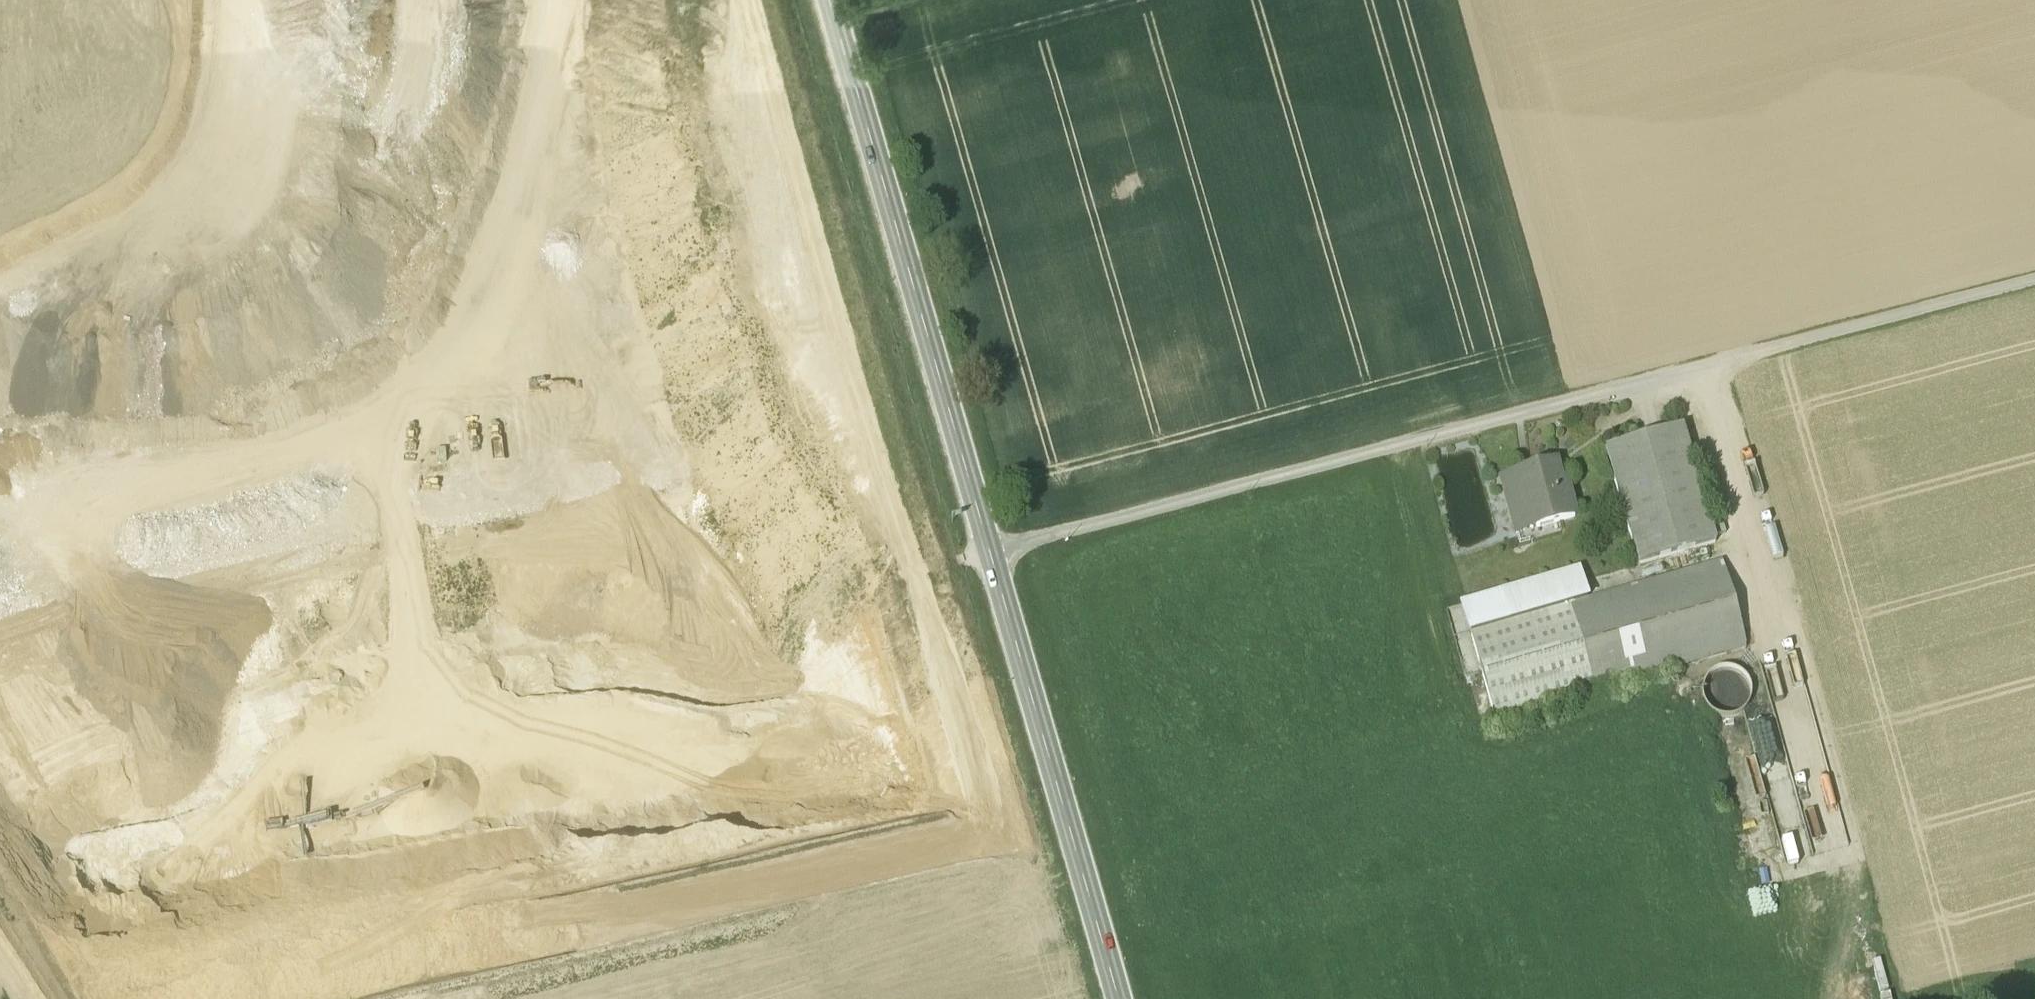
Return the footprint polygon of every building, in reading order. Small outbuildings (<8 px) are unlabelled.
[(1681,428),(1604,450),(1637,566),(1714,544),(1681,428)] [(1530,472),(1500,480),(1515,534),(1518,534),(1516,529),(1535,524),(1536,529),(1574,518),(1563,482),(1559,483),(1554,465),(1552,465),(1552,467),(1531,473),(1530,472)] [(1720,563),(1566,607),(1591,693),(1745,649),(1720,563)] [(1747,706),(1750,694),(1747,681),(1738,672),(1725,669),(1713,672),(1704,682),(1701,694),(1704,707),(1713,716),(1726,719),(1738,715),(1747,706)]
